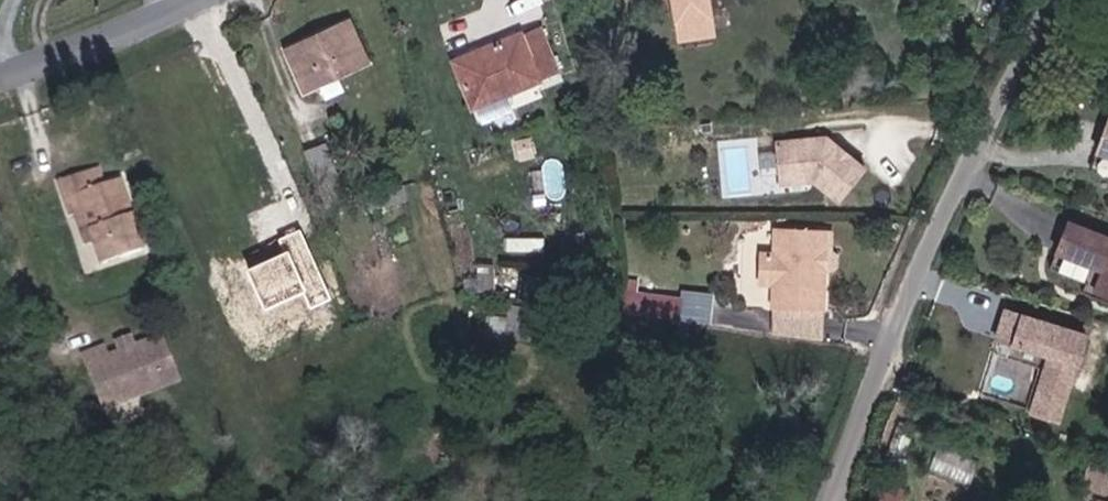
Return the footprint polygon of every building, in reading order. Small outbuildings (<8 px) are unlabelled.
[(705,0),(672,0),(679,39),(710,33),(705,0)] [(366,64),(349,22),(284,48),(304,92),(366,64)] [(541,28),(454,63),(472,109),(559,74),(541,28)] [(1103,115),(1089,156),(1107,163),(1107,117),(1103,115)] [(864,171),(826,137),(775,143),(779,184),(811,180),(839,202),(864,171)] [(337,171),(326,144),(304,153),(315,180),(337,171)] [(102,187),(97,169),(86,172),(92,190),(102,187)] [(144,252),(120,180),(102,187),(92,190),(86,172),(58,182),(70,218),(74,217),(84,214),(93,244),(100,267),(144,252)] [(366,210),(402,199),(399,189),(363,200),(366,210)] [(93,244),(84,214),(74,217),(84,247),(93,244)] [(1062,224),(1047,263),(1087,278),(1081,296),(1107,306),(1107,242),(1062,224)] [(822,310),(826,231),(775,229),(773,285),(772,308),(822,310)] [(773,285),(774,255),(762,255),(760,285),(773,285)] [(679,318),(682,300),(623,292),(621,311),(679,318)] [(821,338),(822,310),(772,308),(771,336),(821,338)] [(1092,335),(1006,309),(995,345),(1043,360),(1027,415),(1065,426),(1092,335)] [(489,315),(487,346),(538,349),(541,319),(489,315)] [(105,409),(176,381),(160,339),(106,359),(102,349),(84,356),(105,409)]
